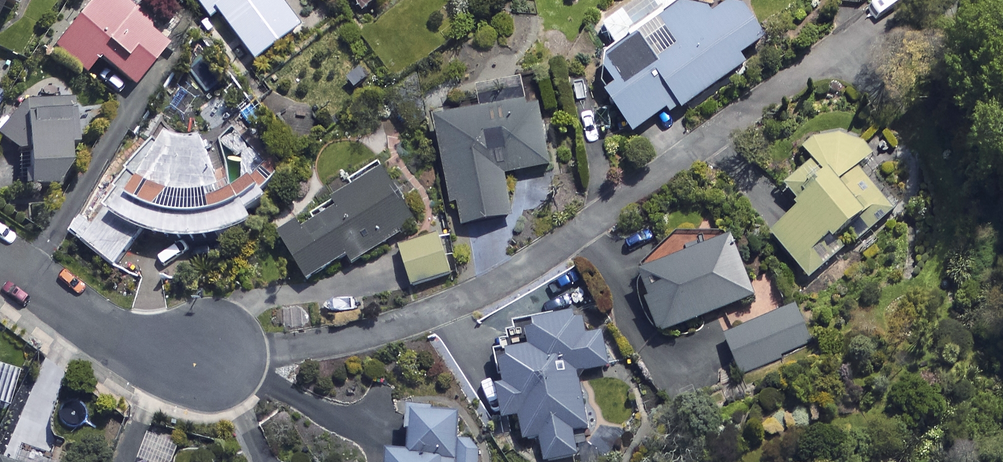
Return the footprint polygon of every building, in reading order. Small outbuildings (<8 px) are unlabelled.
[(2,4),(17,11),(22,0),(0,0),(0,8),(2,4)] [(123,0),(90,0),(45,54),(79,82),(98,58),(133,87),(169,43),(128,10),(131,6),(123,0)] [(212,18),(220,12),(257,61),(302,28),(281,0),(199,0),(212,18)] [(362,12),(379,0),(353,0),(362,12)] [(673,115),(751,64),(746,56),(772,39),(746,0),(640,0),(604,24),(618,46),(596,60),(605,74),(597,79),(632,131),(668,107),(673,115)] [(474,86),(479,111),(435,119),(452,205),(457,203),(462,227),(512,217),(504,176),(551,167),(538,99),(526,101),(521,76),(474,86)] [(29,99),(19,91),(0,110),(0,136),(28,166),(28,187),(69,188),(70,99),(29,99)] [(859,167),(876,152),(845,114),(770,175),(796,206),(768,229),(810,280),(895,210),(859,167)] [(166,134),(111,214),(137,229),(156,235),(176,239),(206,239),(226,235),(254,223),(249,214),(289,189),(236,124),(219,134),(199,139),(180,138),(166,134)] [(416,223),(379,164),(276,228),(308,280),(348,255),(353,263),(416,223)] [(443,231),(396,246),(411,290),(458,275),(443,231)] [(755,298),(732,239),(674,234),(639,274),(661,333),(755,298)] [(811,342),(794,307),(726,340),(743,375),(811,342)] [(578,315),(528,324),(532,348),(498,354),(503,385),(498,387),(503,421),(520,418),(524,441),(541,438),(545,461),(549,461),(582,456),(577,429),(588,427),(579,373),(609,368),(603,334),(582,338),(578,315)] [(410,411),(409,454),(389,453),(388,461),(483,461),(484,441),(456,440),(457,413),(410,411)]
